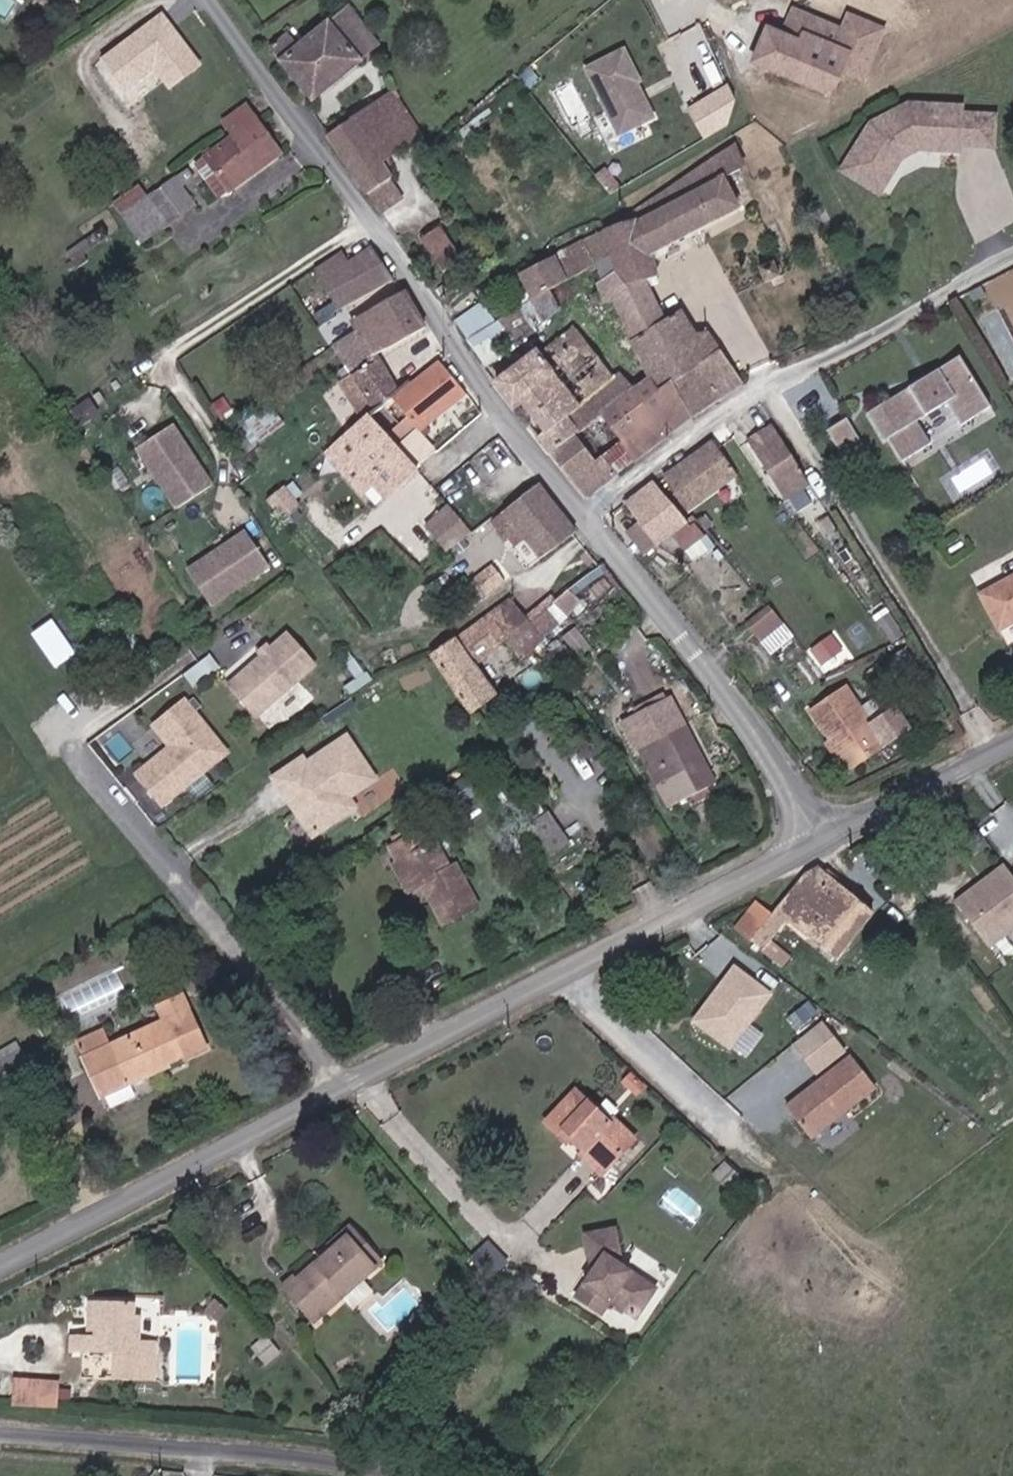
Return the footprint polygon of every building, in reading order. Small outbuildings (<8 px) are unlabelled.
[(763,21),(746,63),(832,97),(842,73),(866,82),(889,25),(848,9),(842,23),(793,4),(783,29),(763,21)] [(340,80),(380,47),(348,6),(298,46),(287,33),(269,48),(314,101),(335,84),(329,77),(334,72),(340,80)] [(127,94),(155,71),(171,90),(205,61),(160,8),(98,60),(127,94)] [(585,61),(612,136),(656,120),(629,45),(585,61)] [(340,80),(334,72),(329,77),(335,84),(340,80)] [(744,119),(726,85),(686,105),(704,139),(744,119)] [(421,136),(391,91),(371,105),(402,149),(421,136)] [(220,198),(281,153),(246,105),(223,122),(234,137),(211,153),(209,150),(203,155),(205,158),(196,164),(220,198)] [(402,149),(371,105),(352,119),(381,164),(402,149)] [(959,146),(961,116),(961,109),(908,107),(871,126),(842,172),(879,195),(901,159),(918,151),(959,153),(959,146)] [(993,148),(994,118),(961,116),(959,146),(993,148)] [(381,164),(352,119),(328,135),(367,194),(389,180),(391,178),(381,164)] [(737,207),(723,178),(741,170),(731,147),(626,215),(622,226),(602,233),(610,257),(615,272),(620,286),(645,280),(657,277),(650,252),(737,207)] [(190,181),(183,173),(175,178),(181,186),(190,181)] [(180,214),(167,195),(181,186),(175,178),(148,196),(143,199),(162,225),(180,214)] [(403,199),(389,180),(367,194),(381,214),(403,199)] [(148,196),(140,186),(114,204),(139,241),(162,225),(143,199),(148,196)] [(195,204),(181,186),(167,195),(180,214),(195,204)] [(692,231),(698,244),(747,219),(740,206),(692,231)] [(99,244),(109,237),(103,228),(93,234),(99,244)] [(421,241),(443,272),(461,259),(439,228),(421,241)] [(588,269),(610,257),(602,233),(520,274),(521,276),(532,300),(550,290),(588,269)] [(334,313),(393,279),(373,248),(347,265),(321,282),(333,302),(313,315),(321,327),(336,317),(334,313)] [(321,282),(347,265),(340,252),(314,269),(321,282)] [(615,272),(610,257),(588,269),(596,283),(615,272)] [(780,277),(774,263),(760,268),(765,282),(780,277)] [(624,299),(620,286),(615,272),(596,283),(594,284),(603,309),(612,305),(624,299)] [(532,300),(521,276),(511,281),(523,305),(531,301),(532,300)] [(667,321),(645,280),(620,286),(624,299),(612,305),(631,343),(667,321)] [(560,309),(550,290),(532,300),(531,301),(542,322),(560,309)] [(352,320),(359,331),(376,355),(425,328),(405,291),(352,320)] [(456,322),(468,339),(484,329),(493,323),(481,303),(456,322)] [(740,379),(708,333),(696,335),(681,312),(667,321),(631,343),(648,378),(659,394),(671,385),(699,365),(720,398),(742,384),(740,379)] [(613,377),(574,326),(537,354),(536,353),(497,383),(513,404),(520,398),(546,431),(538,438),(551,454),(575,436),(601,415),(632,390),(634,388),(619,371),(613,377)] [(502,357),(484,329),(468,339),(467,340),(486,368),(502,357)] [(391,395),(396,391),(376,355),(359,331),(333,347),(346,369),(339,373),(345,383),(342,385),(363,419),(382,403),(391,395)] [(991,406),(960,356),(867,414),(884,441),(888,438),(903,462),(931,444),(917,421),(947,402),(962,425),(991,406)] [(419,430),(465,393),(438,360),(410,383),(409,380),(396,391),(391,395),(408,417),(416,427),(419,430)] [(671,385),(690,419),(720,398),(699,365),(671,385)] [(690,419),(671,385),(659,394),(648,378),(634,388),(632,390),(668,435),(690,419)] [(619,443),(634,462),(668,435),(632,390),(601,415),(621,442),(619,443)] [(334,444),(326,452),(343,471),(385,434),(397,424),(382,403),(363,419),(334,444)] [(283,426),(266,404),(238,427),(227,435),(241,457),(283,426)] [(416,427),(408,417),(404,421),(411,431),(416,427)] [(846,419),(826,432),(842,458),(862,445),(846,419)] [(411,431),(404,421),(387,436),(396,446),(411,431)] [(211,486),(172,426),(138,449),(177,508),(211,486)] [(413,465),(433,446),(419,430),(416,427),(411,431),(396,446),(413,465)] [(809,483),(773,427),(748,443),(783,498),(809,483)] [(384,497),(417,470),(413,465),(396,446),(387,436),(385,434),(343,471),(363,492),(372,484),(384,497)] [(587,498),(617,475),(602,456),(595,462),(575,436),(551,454),(587,498)] [(634,462),(619,443),(602,456),(617,475),(634,462)] [(686,510),(736,474),(717,448),(693,466),(688,460),(663,478),(686,510)] [(688,524),(653,482),(625,503),(639,521),(655,542),(656,543),(669,532),(679,525),(682,528),(688,524)] [(575,531),(539,484),(492,521),(498,529),(511,520),(540,558),(575,531)] [(301,507),(284,486),(267,500),(284,521),(301,507)] [(437,542),(463,522),(449,506),(426,528),(437,542)] [(655,542),(639,521),(628,531),(643,551),(655,542)] [(446,552),(472,532),(463,522),(437,542),(446,552)] [(683,550),(703,534),(694,523),(690,526),(688,524),(682,528),(679,525),(669,532),(683,550)] [(210,605),(269,566),(247,532),(187,572),(210,605)] [(486,596),(505,582),(492,564),(474,578),(486,596)] [(981,595),(1000,629),(1012,622),(1012,577),(981,595)] [(486,596),(474,578),(466,584),(476,602),(486,596)] [(596,598),(607,590),(600,582),(590,591),(596,598)] [(572,596),(556,609),(568,623),(584,610),(572,596)] [(510,600),(495,611),(525,652),(536,642),(510,600)] [(526,619),(510,600),(536,642),(541,638),(526,619)] [(759,639),(781,621),(768,605),(746,623),(759,639)] [(526,619),(541,638),(556,625),(540,607),(526,619)] [(493,694),(470,662),(507,635),(522,655),(525,652),(495,611),(457,639),(431,657),(469,711),(493,694)] [(894,640),(903,635),(890,615),(882,620),(894,640)] [(769,651),(791,633),(781,621),(759,639),(769,651)] [(812,647),(823,663),(850,645),(839,629),(812,647)] [(257,717),(315,666),(286,633),(270,648),(261,656),(229,684),(257,717)] [(261,656),(270,648),(267,645),(258,653),(261,656)] [(846,689),(812,712),(832,742),(836,740),(853,766),(909,729),(896,710),(871,726),(846,689)] [(636,748),(648,742),(679,802),(715,783),(684,723),(682,724),(668,699),(623,722),(636,748)] [(162,805),(226,754),(184,701),(155,725),(173,748),(150,767),(156,774),(144,784),(162,805)] [(349,797),(375,779),(346,736),(306,763),(302,758),(280,774),(297,798),(300,796),(304,802),(301,805),(299,816),(313,837),(356,808),(349,797)] [(853,766),(836,740),(832,742),(828,745),(846,771),(853,766)] [(156,774),(150,767),(138,776),(144,784),(156,774)] [(297,798),(280,774),(273,778),(299,816),(301,805),(304,802),(300,796),(297,798)] [(455,807),(476,793),(465,777),(444,791),(455,807)] [(570,845),(549,815),(523,832),(544,863),(570,845)] [(412,835),(409,829),(393,838),(396,844),(412,835)] [(449,868),(435,842),(429,846),(421,830),(412,835),(396,844),(389,847),(398,862),(401,860),(416,888),(422,884),(427,882),(433,893),(428,896),(443,924),(477,906),(455,865),(449,868)] [(416,888),(401,860),(398,862),(393,865),(408,892),(416,888)] [(954,895),(986,947),(1012,930),(1012,867),(1009,861),(954,895)] [(834,958),(872,911),(819,867),(806,873),(772,916),(755,903),(735,928),(762,950),(771,940),(760,930),(766,922),(777,932),(785,922),(791,923),(834,958)] [(433,893),(427,882),(422,884),(428,896),(433,893)] [(771,940),(777,932),(766,922),(760,930),(771,940)] [(782,966),(791,956),(771,940),(762,950),(782,966)] [(690,1019),(729,1051),(777,992),(737,961),(690,1019)] [(117,971),(65,993),(75,1016),(127,993),(117,971)] [(165,1062),(181,1055),(183,1059),(206,1048),(182,996),(159,1007),(165,1021),(110,1046),(104,1030),(77,1042),(101,1096),(167,1066),(165,1062)] [(819,1075),(850,1049),(823,1018),(793,1044),(819,1075)] [(20,1050),(15,1042),(0,1051),(0,1062),(20,1050)] [(20,1050),(0,1062),(0,1066),(9,1081),(30,1068),(20,1050)] [(785,1106),(815,1140),(878,1085),(848,1051),(785,1106)] [(644,1086),(631,1074),(624,1082),(637,1094),(644,1086)] [(602,1174),(635,1139),(613,1119),(610,1122),(575,1090),(545,1122),(567,1142),(572,1136),(576,1132),(590,1144),(586,1149),(581,1155),(602,1174)] [(590,1144),(576,1132),(572,1136),(586,1149),(590,1144)] [(362,1279),(377,1266),(361,1248),(366,1245),(350,1227),(328,1246),(331,1250),(336,1255),(322,1268),(317,1263),(298,1279),(294,1275),(281,1287),(313,1322),(342,1297),(362,1279)] [(635,1318),(655,1288),(617,1263),(620,1258),(614,1228),(584,1234),(590,1264),(594,1267),(598,1270),(594,1276),(590,1274),(574,1297),(600,1314),(610,1301),(635,1318)] [(381,1262),(366,1245),(361,1248),(377,1266),(381,1262)] [(322,1268),(336,1255),(331,1250),(317,1263),(322,1268)] [(594,1276),(598,1270),(594,1267),(590,1274),(594,1276)] [(485,1286),(464,1270),(455,1281),(475,1298),(485,1286)] [(373,1290),(362,1279),(342,1297),(352,1309),(373,1290)] [(96,1323),(97,1301),(90,1300),(89,1335),(99,1335),(99,1323),(96,1323)] [(138,1341),(139,1317),(134,1316),(135,1301),(97,1301),(96,1323),(99,1323),(99,1335),(89,1335),(82,1335),(82,1352),(115,1353),(114,1379),(155,1381),(156,1342),(138,1341)] [(82,1352),(82,1335),(73,1335),(72,1352),(82,1352)] [(278,1352),(266,1337),(256,1346),(268,1360),(278,1352)] [(58,1408),(60,1388),(47,1387),(47,1380),(14,1378),(12,1404),(58,1408)]
